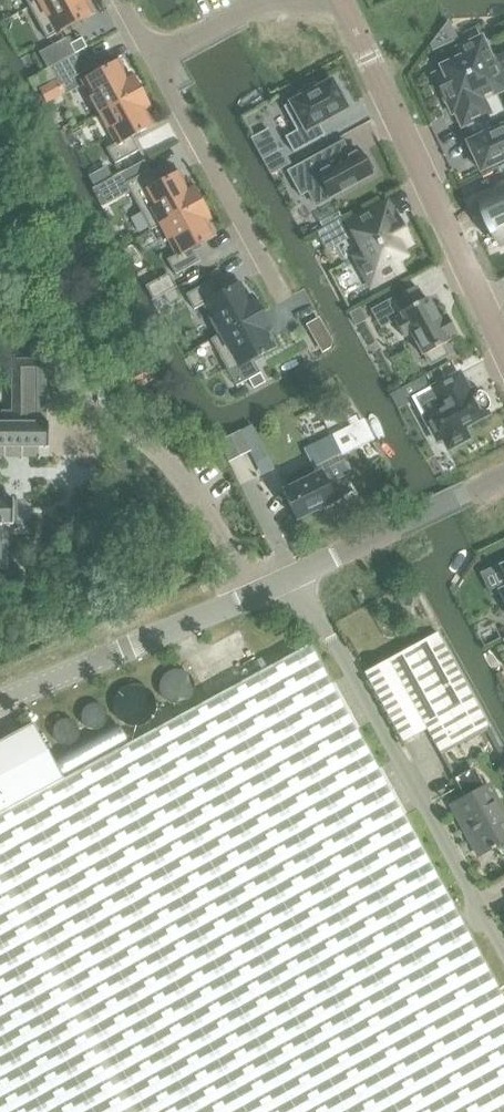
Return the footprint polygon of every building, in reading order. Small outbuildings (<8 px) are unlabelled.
[(29,7),(47,39),(94,13),(86,0),(42,0),(29,7)] [(433,75),(445,100),(446,100),(452,113),(455,111),(462,125),(487,114),(491,122),(503,115),(503,114),(494,93),(503,88),(503,54),(492,60),(481,37),(457,48),(461,57),(441,67),(443,71),(433,75)] [(81,39),(70,44),(75,53),(86,47),(81,39)] [(83,49),(51,67),(66,93),(77,87),(72,78),(93,67),(83,49)] [(119,60),(81,81),(99,113),(140,90),(130,73),(127,75),(119,60)] [(299,98),(284,107),(296,130),(285,137),(293,152),(324,135),(318,123),(346,108),(344,104),(348,102),(338,83),(334,85),(332,81),(319,88),(316,82),(296,92),(299,98)] [(140,90),(99,113),(116,143),(106,149),(115,164),(139,151),(131,137),(154,124),(146,110),(150,108),(140,90)] [(467,143),(480,170),(503,159),(503,115),(491,122),(494,130),(467,143)] [(256,135),(251,138),(262,159),(280,150),(268,129),(256,135)] [(262,159),(270,174),(275,172),(290,164),(282,148),(280,150),(262,159)] [(323,151),(286,171),(300,196),(323,184),(330,197),(371,175),(369,171),(373,169),(366,155),(362,157),(358,150),(330,165),(323,151)] [(144,161),(120,174),(125,184),(149,170),(144,161)] [(149,170),(125,184),(150,229),(201,201),(191,184),(188,186),(180,171),(157,184),(149,170)] [(201,201),(150,229),(151,230),(160,225),(176,255),(167,260),(175,275),(199,262),(192,248),(215,235),(207,221),(210,219),(201,201)] [(355,256),(371,286),(400,270),(395,260),(403,256),(399,249),(409,243),(394,215),(393,215),(386,203),(349,223),(365,251),(355,256)] [(336,208),(317,218),(322,228),(342,218),(336,208)] [(152,282),(145,286),(153,300),(159,296),(163,294),(174,288),(176,287),(169,273),(152,282)] [(210,281),(186,295),(194,310),(204,304),(220,334),(211,339),(211,340),(261,313),(252,295),(248,297),(240,283),(217,295),(210,281)] [(387,304),(388,305),(395,317),(394,319),(403,337),(410,333),(422,356),(426,354),(431,363),(448,354),(443,344),(450,340),(449,337),(456,333),(446,315),(439,319),(434,309),(430,311),(425,303),(429,300),(427,297),(423,300),(416,286),(396,297),(397,299),(387,304)] [(174,288),(163,294),(168,305),(180,298),(174,288)] [(261,313),(211,340),(236,386),(260,373),(252,359),(275,346),(267,332),(271,330),(261,313)] [(147,362),(113,379),(122,397),(156,379),(147,362)] [(248,379),(252,387),(264,381),(260,373),(248,379)] [(432,388),(413,398),(436,441),(442,439),(447,449),(469,438),(463,427),(488,414),(486,411),(476,392),(475,389),(469,392),(459,373),(432,388)] [(48,448),(48,422),(44,422),(44,391),(12,391),(12,422),(0,422),(0,448),(48,448)] [(344,404),(321,416),(327,429),(351,417),(344,404)] [(362,420),(331,435),(340,453),(370,438),(362,420)] [(259,445),(244,452),(255,477),(271,469),(259,445)] [(315,475),(282,492),(296,520),(341,497),(333,481),(348,474),(339,457),(312,469),(315,475)] [(1,526),(1,524),(13,525),(13,499),(0,499),(0,526),(1,526)] [(496,587),(503,605),(503,583),(496,587)] [(440,752),(463,739),(486,726),(435,633),(363,673),(403,745),(427,731),(440,752)] [(308,645),(63,780),(0,814),(0,1111),(503,1111),(503,1003),(308,645)] [(32,724),(0,741),(0,814),(63,780),(32,724)] [(485,786),(474,767),(452,779),(462,799),(453,804),(479,853),(503,840),(503,841),(503,822),(485,786)]
